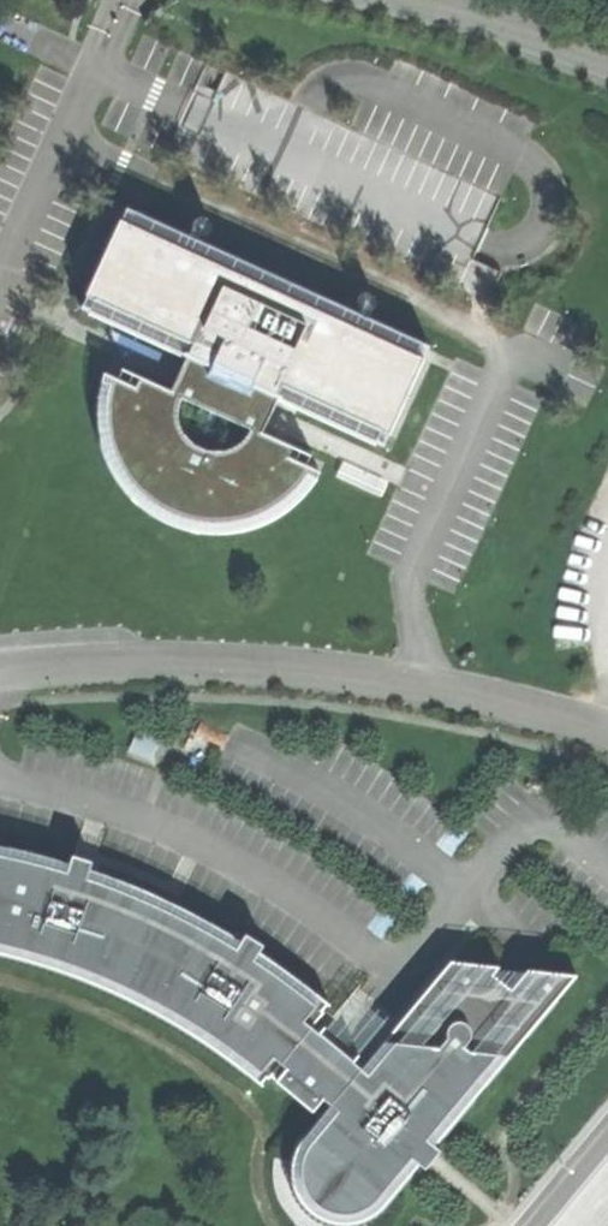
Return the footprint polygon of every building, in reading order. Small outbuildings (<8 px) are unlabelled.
[(376,309),(377,305),(376,300),(374,297),(370,294),(364,295),(360,297),(358,303),(359,308),(362,312),(363,312),(361,316),(279,279),(198,242),(200,237),(203,238),(208,236),(211,233),(213,229),(211,224),(209,221),(204,219),(199,220),(195,223),(194,229),(190,238),(128,210),(122,222),(425,361),(431,348),(369,320),(372,312),(376,309)] [(122,222),(88,297),(194,346),(189,359),(185,365),(175,388),(172,393),(123,371),(119,381),(105,375),(101,389),(100,399),(99,411),(99,420),(100,433),(102,444),(107,458),(114,472),(121,484),(130,495),(140,505),(150,513),(162,520),(171,524),(181,528),(194,531),(205,532),(218,533),(229,532),(242,531),(258,526),(274,519),(284,512),(296,503),(306,493),(314,482),(320,473),(307,468),(312,457),(263,435),(273,414),(279,400),(284,387),(391,436),(424,363),(425,361),(122,222)] [(82,310),(189,359),(194,346),(88,297),(82,310)] [(122,364),(175,388),(185,365),(110,330),(122,364)] [(385,448),(391,436),(284,387),(279,400),(385,448)] [(321,1119),(305,1138),(300,1145),(296,1153),(294,1161),(293,1170),(293,1179),(296,1189),(300,1198),(304,1205),(309,1210),(314,1214),(321,1219),(329,1222),(336,1224),(346,1225),(356,1224),(366,1221),(375,1216),(382,1210),(388,1204),(420,1165),(426,1170),(435,1160),(442,1152),(436,1147),(577,976),(537,971),(529,971),(513,991),(494,976),(500,968),(451,963),(362,1069),(354,1063),(355,1062),(342,1052),(350,1043),(340,1035),(333,1044),(321,1034),(320,1035),(312,1028),(331,1006),(302,983),(277,964),(260,954),(264,946),(247,936),(243,943),(217,927),(190,913),(154,896),(129,885),(91,871),(93,864),(74,857),(71,865),(15,850),(0,847),(0,955),(28,961),(68,974),(110,991),(148,1009),(187,1032),(220,1053),(263,1087),(272,1077),(303,1103),(321,1119)]
